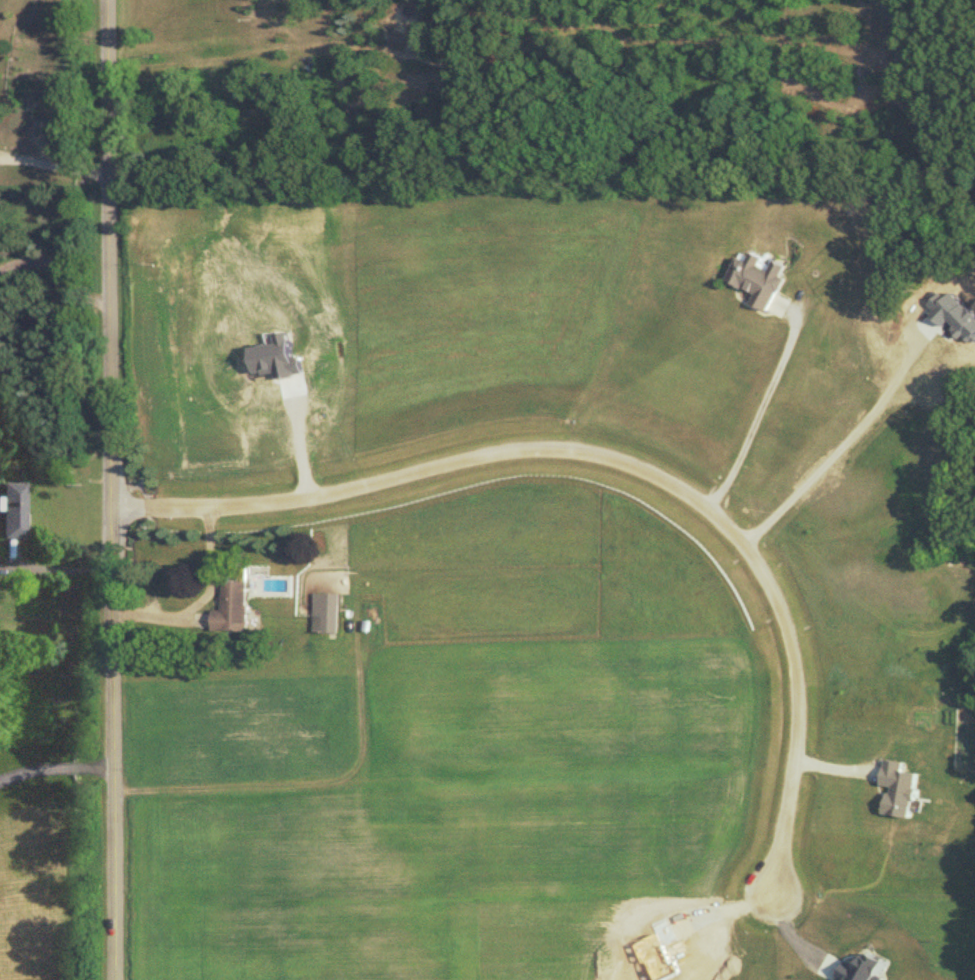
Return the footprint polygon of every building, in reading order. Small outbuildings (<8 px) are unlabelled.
[(766,312),(785,266),(771,260),(767,270),(758,266),(761,257),(747,252),(744,261),(734,257),(724,282),(752,293),(748,304),(766,312)] [(22,538),(22,483),(0,483),(0,538),(22,538)] [(246,582),(222,582),(222,611),(212,611),(212,631),(246,631),(246,582)] [(338,634),(338,594),(313,594),(313,634),(338,634)]
